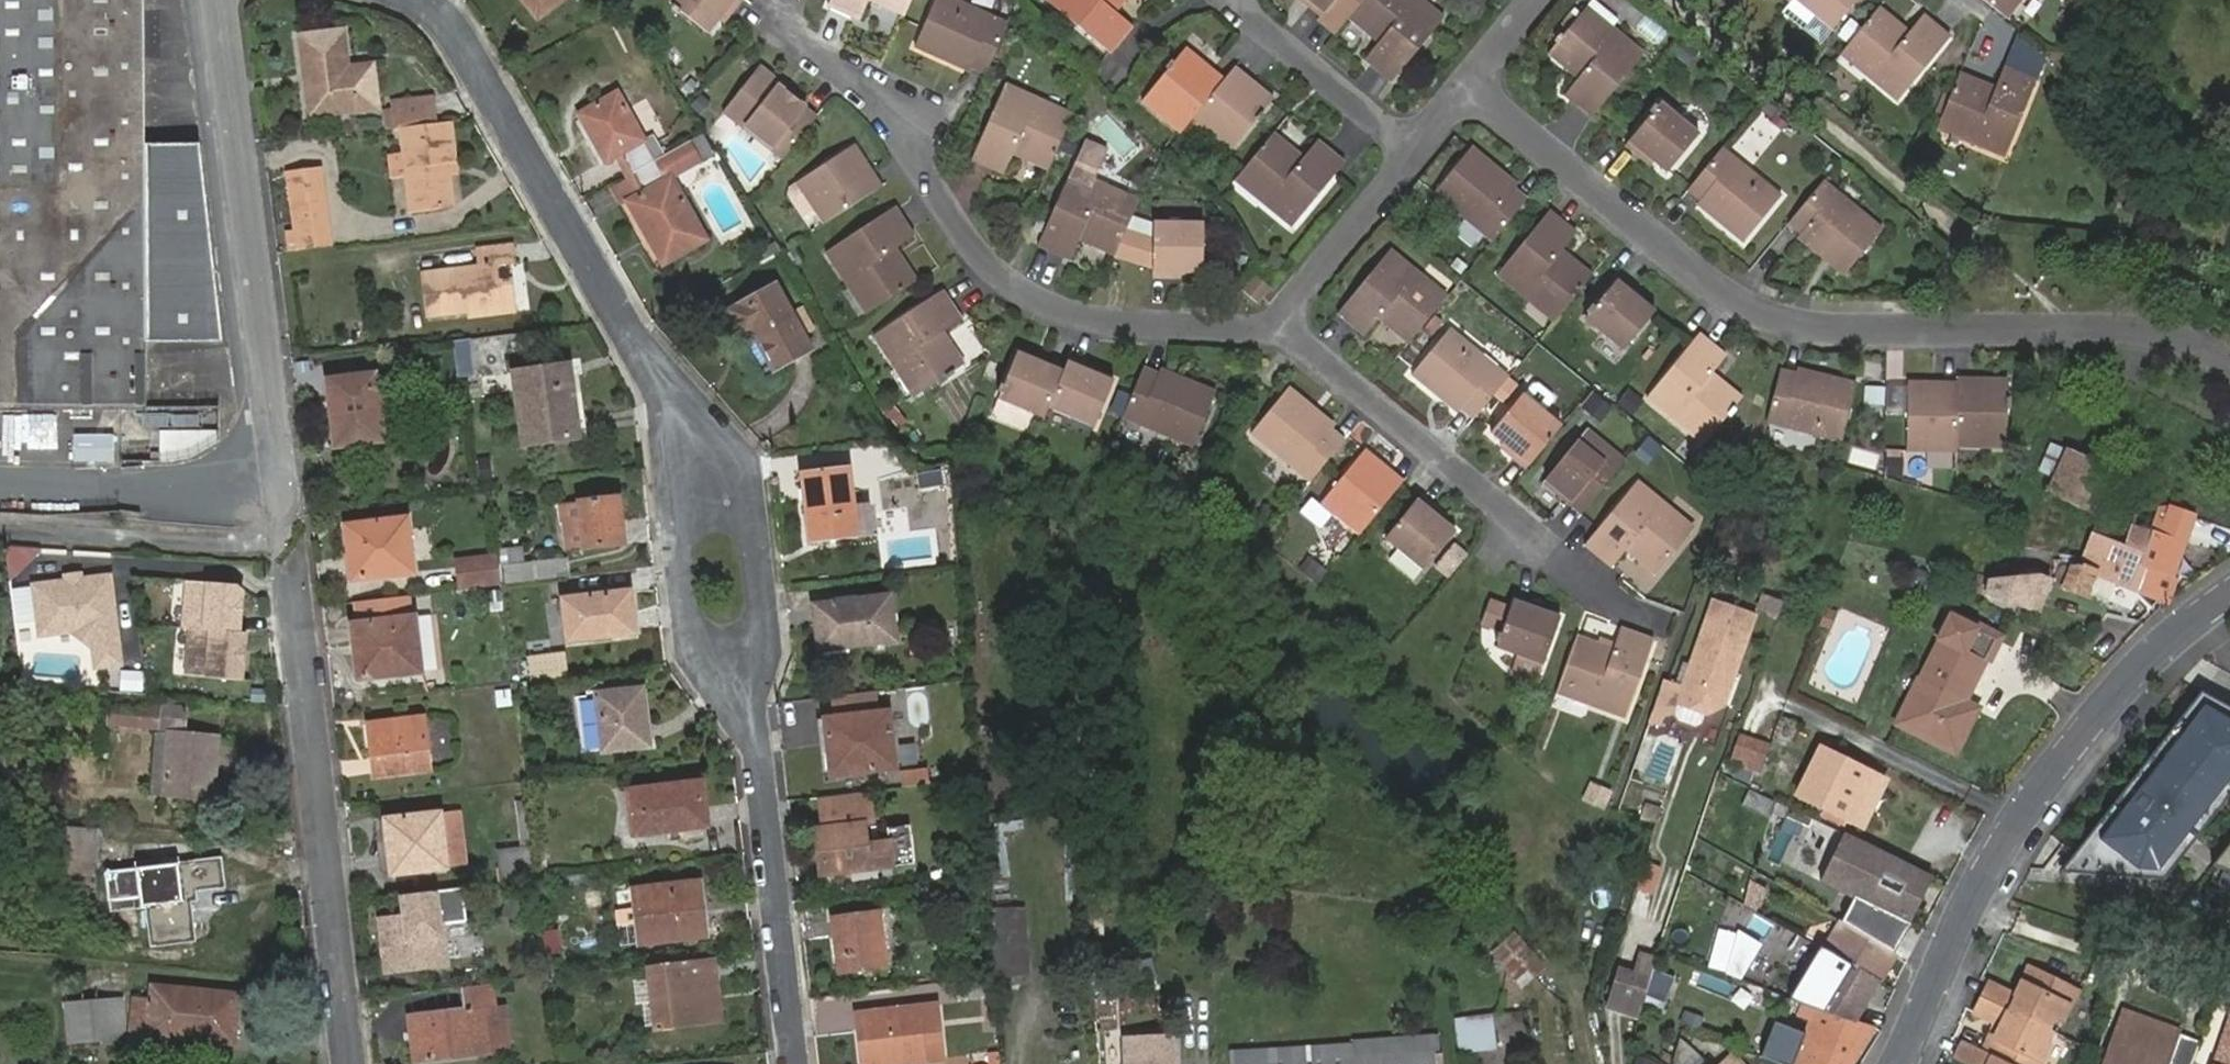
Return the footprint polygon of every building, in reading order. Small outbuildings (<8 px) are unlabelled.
[(151,402),(151,340),(226,341),(203,148),(150,148),(150,0),(0,0),(0,402),(151,402)] [(540,9),(552,0),(533,0),(540,9)] [(669,0),(707,30),(718,17),(728,4),(734,8),(740,0),(669,0)] [(834,4),(865,19),(872,0),(836,0),(834,4)] [(915,0),(879,0),(909,13),(915,0)] [(1011,20),(965,0),(935,0),(916,44),(948,58),(950,52),(973,62),(990,70),(1011,20)] [(1112,48),(1133,22),(1116,8),(1123,0),(1051,0),(1112,48)] [(1314,1),(1310,6),(1323,17),(1320,21),(1336,34),(1351,16),(1364,0),(1312,0),(1314,1)] [(1351,16),(1380,41),(1366,58),(1392,79),(1445,15),(1427,0),(1364,0),(1351,16)] [(1835,29),(1858,0),(1798,0),(1835,29)] [(2010,19),(2025,0),(1987,0),(2010,19)] [(725,21),(734,8),(728,4),(718,17),(725,21)] [(1911,30),(1880,6),(1848,45),(1873,65),(1867,72),(1898,97),(1950,33),(1924,13),(1911,30)] [(1591,8),(1585,15),(1609,35),(1615,28),(1591,8)] [(1609,35),(1585,15),(1551,55),(1579,78),(1567,94),(1592,115),(1645,52),(1615,28),(1609,35)] [(300,30),(305,67),(313,66),(314,75),(306,76),(310,111),(378,103),(374,66),(348,69),(348,61),(343,26),(300,30)] [(1140,102),(1180,134),(1189,123),(1222,81),(1203,66),(1209,61),(1187,44),(1140,102)] [(1848,45),(1842,52),(1867,72),(1873,65),(1848,45)] [(950,52),(948,58),(970,68),(973,62),(950,52)] [(373,59),(348,61),(348,69),(374,66),(373,59)] [(785,158),(820,115),(806,104),(785,88),(790,82),(764,61),(725,111),(785,158)] [(1960,71),(1941,119),(1971,131),(1968,140),(2004,154),(2035,77),(2004,64),(1995,85),(1960,71)] [(313,66),(305,67),(306,76),(314,75),(313,66)] [(1222,81),(1189,123),(1227,154),(1274,97),(1255,81),(1251,86),(1231,70),(1222,81)] [(785,88),(806,104),(811,97),(790,82),(785,88)] [(1050,168),(1071,120),(1040,106),(1044,99),(1007,83),(975,159),(1005,172),(1014,152),(1050,168)] [(621,145),(631,162),(655,149),(617,84),(579,105),(606,152),(621,145)] [(390,94),(394,121),(401,120),(439,116),(435,89),(390,94)] [(1071,120),(1075,112),(1044,99),(1040,106),(1071,120)] [(1639,149),(1652,160),(1666,171),(1698,132),(1659,99),(1623,143),(1635,153),(1639,149)] [(401,120),(404,149),(406,169),(410,206),(452,201),(448,168),(447,159),(456,158),(451,114),(439,116),(401,120)] [(1941,119),(1938,127),(1968,140),(1971,131),(1941,119)] [(1275,132),(1243,173),(1268,193),(1261,201),(1291,226),(1343,160),(1318,140),(1304,158),(1275,132)] [(702,135),(688,143),(699,163),(714,154),(702,135)] [(1116,257),(1138,208),(1108,195),(1112,187),(1125,158),(1088,141),(1040,248),(1072,262),(1081,242),(1116,257)] [(814,212),(823,225),(878,189),(864,167),(870,164),(857,143),(796,184),(789,188),(787,195),(803,220),(814,212)] [(1433,192),(1494,242),(1530,199),(1516,188),(1496,171),(1500,166),(1473,144),(1433,192)] [(1783,193),(1724,145),(1689,188),(1702,198),(1721,214),(1718,219),(1744,241),(1783,193)] [(404,149),(390,150),(392,171),(406,169),(404,149)] [(655,149),(631,162),(643,182),(628,191),(663,253),(707,227),(671,166),(666,169),(655,149)] [(1649,164),(1652,160),(1639,149),(1635,153),(1649,164)] [(457,168),(456,158),(447,159),(448,168),(457,168)] [(313,179),(322,177),(320,163),(311,164),(313,179)] [(327,218),(327,216),(322,177),(313,179),(311,164),(288,167),(298,243),(329,239),(327,218)] [(1520,182),(1500,166),(1496,171),(1516,188),(1520,182)] [(1243,173),(1236,180),(1261,201),(1268,193),(1243,173)] [(1884,226),(1826,177),(1789,221),(1803,232),(1823,248),(1818,254),(1844,275),(1884,226)] [(1108,195),(1138,208),(1141,200),(1112,187),(1108,195)] [(1698,203),(1718,219),(1721,214),(1702,198),(1698,203)] [(858,280),(876,308),(920,280),(899,247),(917,235),(899,208),(830,252),(851,285),(858,280)] [(1536,291),(1562,313),(1594,273),(1565,249),(1579,231),(1554,210),(1501,274),(1530,298),(1536,291)] [(1171,272),(1189,272),(1207,273),(1207,221),(1157,221),(1156,278),(1172,278),(1171,272)] [(1823,248),(1803,232),(1798,237),(1818,254),(1823,248)] [(478,261),(420,268),(419,269),(424,309),(464,305),(517,299),(513,270),(500,271),(499,271),(498,259),(511,257),(517,256),(515,238),(476,243),(478,261)] [(1410,345),(1442,305),(1416,283),(1422,276),(1392,251),(1339,315),(1365,337),(1379,319),(1410,345)] [(749,312),(755,321),(775,358),(813,337),(777,273),(729,299),(739,317),(749,312)] [(1631,290),(1635,284),(1623,275),(1587,319),(1625,350),(1657,312),(1644,301),(1631,290)] [(1442,305),(1448,298),(1422,276),(1416,283),(1442,305)] [(851,285),(869,313),(876,308),(858,280),(851,285)] [(1649,295),(1635,284),(1631,290),(1644,301),(1649,295)] [(875,335),(896,367),(904,362),(921,389),(965,361),(944,329),(963,316),(946,290),(875,335)] [(1555,320),(1562,313),(1536,291),(1530,298),(1555,320)] [(517,302),(517,299),(464,305),(465,310),(517,303),(517,302)] [(743,327),(755,321),(749,312),(739,317),(743,327)] [(1475,419),(1510,376),(1452,328),(1413,376),(1438,397),(1442,392),(1463,409),(1475,419)] [(1685,414),(1710,435),(1743,396),(1713,370),(1727,353),(1702,332),(1648,396),(1678,422),(1685,414)] [(467,338),(451,341),(457,376),(473,374),(467,338)] [(998,399),(1045,419),(1050,408),(1068,367),(1054,361),(1052,367),(1036,360),(1018,352),(998,399)] [(1037,354),(1036,360),(1052,367),(1054,361),(1037,354)] [(1068,367),(1050,408),(1099,429),(1118,383),(1100,375),(1085,369),(1088,363),(1072,357),(1068,367)] [(514,368),(523,442),(579,435),(570,361),(514,368)] [(904,362),(896,367),(914,394),(921,389),(904,362)] [(1085,369),(1100,375),(1103,369),(1088,363),(1085,369)] [(1825,379),(1826,373),(1801,366),(1800,373),(1825,379)] [(1781,367),(1767,422),(1842,441),(1858,380),(1826,373),(1825,379),(1800,373),(1781,367)] [(328,373),(335,440),(384,434),(376,368),(328,373)] [(1144,371),(1123,422),(1194,452),(1218,395),(1188,383),(1186,389),(1162,379),(1144,371)] [(1186,389),(1188,383),(1165,373),(1162,379),(1186,389)] [(1909,451),(1958,452),(1959,387),(1959,384),(1935,384),(1935,378),(1910,378),(1909,451)] [(1958,452),(1958,456),(2010,457),(2010,382),(1985,382),(1985,388),(1959,387),(1958,452)] [(1251,434),(1311,483),(1346,439),(1333,429),(1313,412),(1317,407),(1291,386),(1251,434)] [(1442,392),(1438,397),(1458,414),(1463,409),(1442,392)] [(1599,420),(1610,406),(1591,393),(1581,407),(1599,420)] [(1525,470),(1561,426),(1524,395),(1492,435),(1506,445),(1518,455),(1513,460),(1525,470)] [(1337,424),(1317,407),(1313,412),(1333,429),(1337,424)] [(1704,443),(1710,435),(1685,414),(1678,422),(1704,443)] [(1584,511),(1627,459),(1588,427),(1543,484),(1562,500),(1566,495),(1584,511)] [(69,462),(113,462),(113,433),(69,433),(69,462)] [(1518,455),(1506,445),(1501,450),(1513,460),(1518,455)] [(2066,447),(2047,487),(2089,508),(2097,491),(2097,490),(2108,467),(2066,447)] [(1320,507),(1358,538),(1401,485),(1382,469),(1386,464),(1367,450),(1320,507)] [(806,464),(815,535),(878,526),(873,493),(859,494),(854,457),(806,464)] [(1662,513),(1669,505),(1638,479),(1585,546),(1611,566),(1626,549),(1655,573),(1687,533),(1662,513)] [(562,497),(566,524),(570,524),(573,542),(628,536),(622,490),(562,497)] [(1432,511),(1436,506),(1423,495),(1386,539),(1426,573),(1459,533),(1444,521),(1432,511)] [(1693,525),(1669,505),(1662,513),(1687,533),(1693,525)] [(1448,516),(1436,506),(1432,511),(1444,521),(1448,516)] [(2150,569),(2142,592),(2166,601),(2197,520),(2168,510),(2164,520),(2155,517),(2148,535),(2138,565),(2150,569)] [(2155,517),(2138,511),(2131,530),(2148,535),(2155,517)] [(356,546),(348,547),(352,577),(414,568),(407,513),(353,519),(356,546)] [(344,520),(348,547),(356,546),(353,519),(344,520)] [(2126,544),(2092,533),(2078,569),(2055,571),(2050,586),(2084,598),(2092,575),(2142,592),(2150,569),(2138,565),(2148,535),(2131,530),(2126,544)] [(5,575),(37,578),(39,549),(8,546),(5,575)] [(505,584),(567,573),(564,555),(523,562),(520,546),(499,550),(505,584)] [(456,589),(499,584),(495,553),(453,558),(456,589)] [(110,577),(33,587),(40,637),(73,632),(93,649),(95,668),(122,665),(110,577)] [(1987,581),(1985,593),(2027,609),(2041,577),(1995,579),(1994,582),(1987,581)] [(236,586),(183,582),(179,629),(187,629),(181,676),(243,682),(247,635),(240,634),(244,591),(236,586)] [(567,593),(572,633),(638,624),(633,585),(567,593)] [(819,596),(825,641),(901,631),(896,585),(819,596)] [(1524,608),(1526,602),(1512,597),(1493,650),(1540,668),(1557,619),(1541,613),(1524,608)] [(1543,608),(1526,602),(1524,608),(1541,613),(1543,608)] [(1752,614),(1711,602),(1680,701),(1707,709),(1724,704),(1752,614)] [(358,641),(362,676),(420,669),(412,615),(351,622),(353,641),(358,641)] [(1959,712),(1965,702),(1998,638),(1951,616),(1941,637),(1942,638),(1923,677),(1921,676),(1898,723),(1955,753),(1967,729),(1963,727),(1959,712)] [(1575,637),(1557,685),(1589,697),(1586,705),(1623,718),(1650,640),(1619,630),(1612,650),(1575,637)] [(357,676),(362,676),(358,641),(353,641),(357,676)] [(524,678),(565,673),(563,650),(521,656),(524,678)] [(577,691),(584,747),(650,738),(642,683),(577,691)] [(1557,685),(1554,694),(1586,705),(1589,697),(1557,685)] [(31,690),(33,710),(43,708),(41,689),(31,690)] [(2207,699),(2199,711),(2190,706),(2165,739),(2172,746),(2148,775),(2141,770),(2090,835),(2098,840),(2070,874),(2153,880),(2163,868),(2170,871),(2207,823),(2202,817),(2226,787),(2229,791),(2229,711),(2207,699)] [(830,710),(835,749),(842,749),(844,762),(901,755),(894,701),(830,710)] [(1978,709),(1965,702),(1959,712),(1963,727),(1967,729),(1978,709)] [(143,710),(111,706),(110,724),(112,724),(185,732),(188,709),(157,706),(156,711),(143,710)] [(375,722),(382,773),(439,767),(432,715),(375,722)] [(1791,742),(1797,721),(1779,716),(1773,737),(1791,742)] [(1735,732),(1728,765),(1760,772),(1767,739),(1735,732)] [(153,733),(147,794),(164,795),(170,735),(153,733)] [(170,735),(164,795),(214,800),(220,741),(170,735)] [(1818,741),(1789,795),(1831,817),(1835,810),(1860,824),(1885,777),(1818,741)] [(1763,771),(1785,779),(1795,751),(1774,743),(1763,771)] [(842,749),(835,749),(837,763),(844,762),(842,749)] [(898,769),(899,786),(927,785),(926,768),(898,769)] [(697,804),(703,803),(700,779),(630,788),(635,832),(699,825),(697,804)] [(1588,780),(1579,800),(1603,810),(1611,789),(1588,780)] [(882,808),(879,782),(829,787),(831,814),(835,844),(826,845),(827,862),(919,851),(914,812),(894,814),(895,826),(874,830),(872,809),(882,808)] [(1747,790),(1742,805),(1767,814),(1772,799),(1747,790)] [(386,819),(393,873),(449,866),(442,812),(386,819)] [(835,844),(831,814),(822,814),(826,845),(835,844)] [(53,830),(50,858),(100,863),(102,834),(53,830)] [(1930,876),(1843,834),(1832,855),(1821,879),(1854,896),(1839,919),(1842,921),(1850,927),(1894,954),(1912,925),(1907,920),(1930,876)] [(2211,866),(2229,874),(2229,838),(2211,866)] [(137,865),(142,909),(148,909),(153,948),(196,942),(190,903),(196,903),(195,892),(225,888),(221,860),(162,869),(161,862),(137,865)] [(1771,889),(1751,878),(1744,905),(1758,911),(1771,889)] [(634,887),(641,940),(703,932),(699,898),(707,897),(705,879),(634,887)] [(463,886),(397,894),(399,913),(375,916),(382,974),(449,966),(444,923),(467,920),(463,886)] [(841,908),(846,946),(853,947),(855,961),(926,951),(919,898),(841,908)] [(1751,913),(1745,926),(1769,937),(1754,972),(1771,980),(1793,931),(1751,913)] [(1590,918),(1587,927),(1596,930),(1599,921),(1590,918)] [(1845,934),(1850,927),(1842,921),(1838,929),(1845,934)] [(1845,934),(1833,954),(1878,980),(1894,954),(1850,927),(1845,934)] [(1763,944),(1739,930),(1727,972),(1742,978),(1763,944)] [(1504,936),(1501,944),(1508,947),(1510,939),(1504,936)] [(853,947),(846,946),(848,962),(855,961),(853,947)] [(1537,968),(1526,959),(1518,952),(1511,959),(1519,966),(1514,972),(1525,981),(1537,968)] [(1533,953),(1526,959),(1537,968),(1543,963),(1533,953)] [(1878,980),(1833,954),(1803,1001),(1807,1003),(1854,1020),(1878,980)] [(721,977),(718,955),(656,963),(664,1028),(727,1021),(723,998),(719,998),(716,977),(721,977)] [(1984,996),(2048,1024),(2054,1012),(2064,1018),(2079,985),(2032,964),(2019,994),(1991,981),(1984,996)] [(998,986),(997,968),(965,972),(967,989),(998,986)] [(1675,976),(1655,969),(1645,994),(1665,1003),(1675,976)] [(1646,989),(1611,980),(1604,1003),(1603,1006),(1638,1016),(1645,994),(1646,989)] [(195,1030),(224,1033),(227,998),(159,991),(159,1001),(140,1000),(134,1050),(154,1053),(155,1038),(194,1043),(195,1030)] [(875,1021),(880,1057),(936,1050),(929,994),(866,1003),(869,1021),(875,1021)] [(2055,1041),(2044,1036),(2048,1024),(1984,996),(1977,1011),(1999,1021),(2005,1024),(1992,1054),(2017,1063),(2045,1063),(2055,1041)] [(119,1001),(67,1004),(69,1044),(121,1041),(119,1001)] [(1873,1026),(1854,1020),(1807,1003),(1801,1015),(1808,1018),(1803,1031),(1780,1023),(1767,1058),(1784,1063),(1850,1063),(1873,1026)] [(413,1017),(416,1035),(421,1035),(425,1062),(494,1051),(488,1006),(413,1017)] [(2179,1037),(2124,1014),(2105,1063),(2168,1063),(2179,1037)] [(1453,1019),(1457,1054),(1495,1049),(1491,1015),(1453,1019)] [(873,1058),(880,1057),(875,1021),(869,1021),(873,1058)] [(1999,1021),(1986,1051),(1992,1054),(2005,1024),(1999,1021)] [(2216,1063),(2229,1063),(2229,1024),(2216,1063)] [(223,1047),(224,1033),(195,1030),(194,1043),(223,1047)] [(1178,1034),(1157,1035),(1158,1042),(1121,1044),(1122,1063),(1179,1063),(1178,1034)] [(421,1035),(416,1035),(420,1063),(425,1062),(421,1035)] [(1158,1042),(1157,1035),(1120,1037),(1121,1044),(1158,1042)] [(2200,1045),(2179,1037),(2168,1063),(2192,1063),(2200,1045)] [(1992,1054),(1986,1051),(1967,1042),(1960,1057),(1976,1063),(2017,1063),(1992,1054)] [(1295,1049),(1295,1063),(1433,1063),(1432,1051),(1356,1056),(1356,1045),(1295,1049)] [(1295,1049),(1253,1052),(1254,1063),(1295,1063),(1295,1049)]
